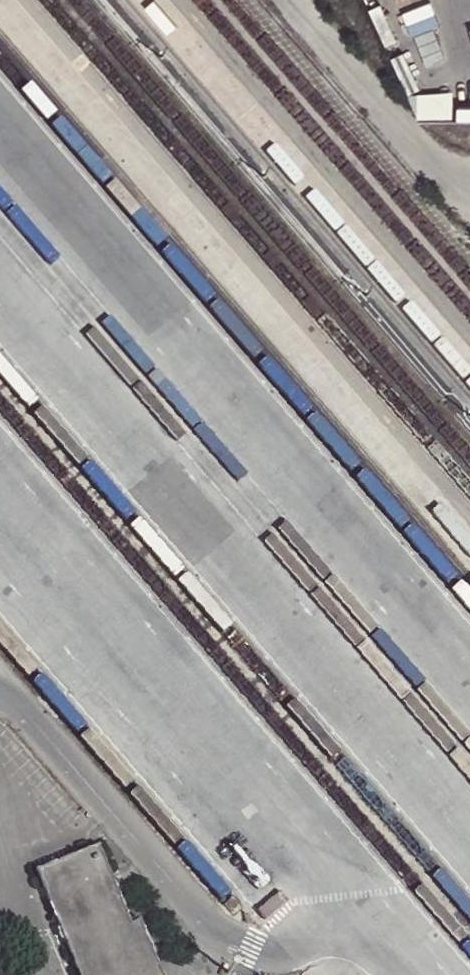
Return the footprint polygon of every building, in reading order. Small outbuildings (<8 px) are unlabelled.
[(467,116),(466,92),(416,95),(417,118),(467,116)] [(140,922),(131,926),(99,847),(37,871),(80,974),(161,974),(140,922)] [(319,964),(308,974),(330,974),(319,964)]
